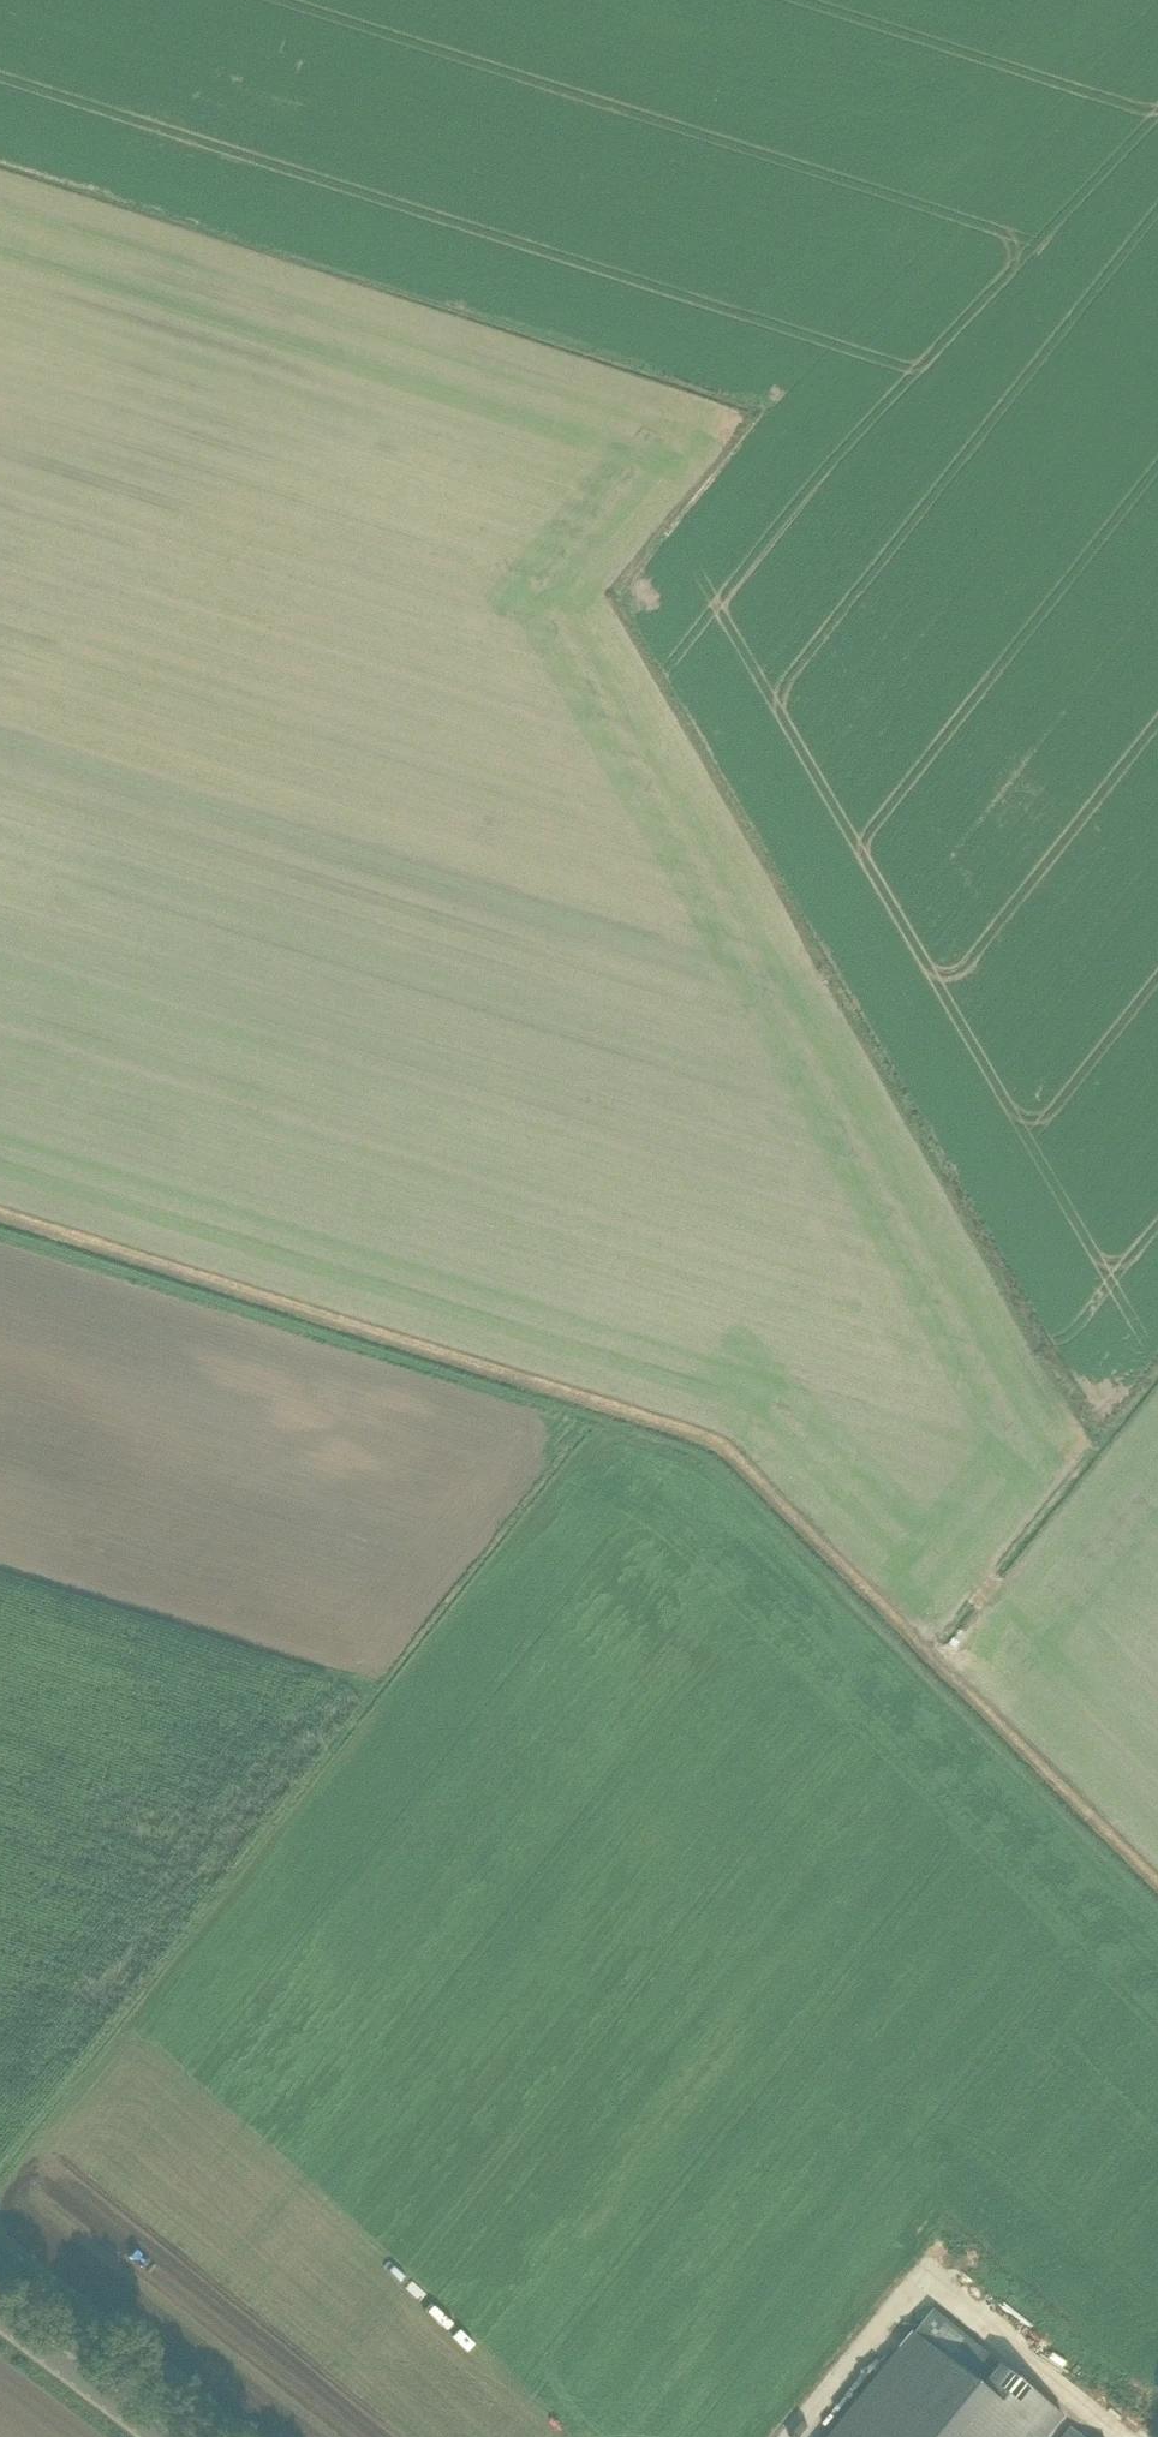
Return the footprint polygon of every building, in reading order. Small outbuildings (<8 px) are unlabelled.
[(1062,2416),(999,2366),(981,2389),(913,2334),(830,2436),(1045,2436),(1062,2416)] [(1070,2428),(1063,2436),(1081,2436),(1070,2428)]
